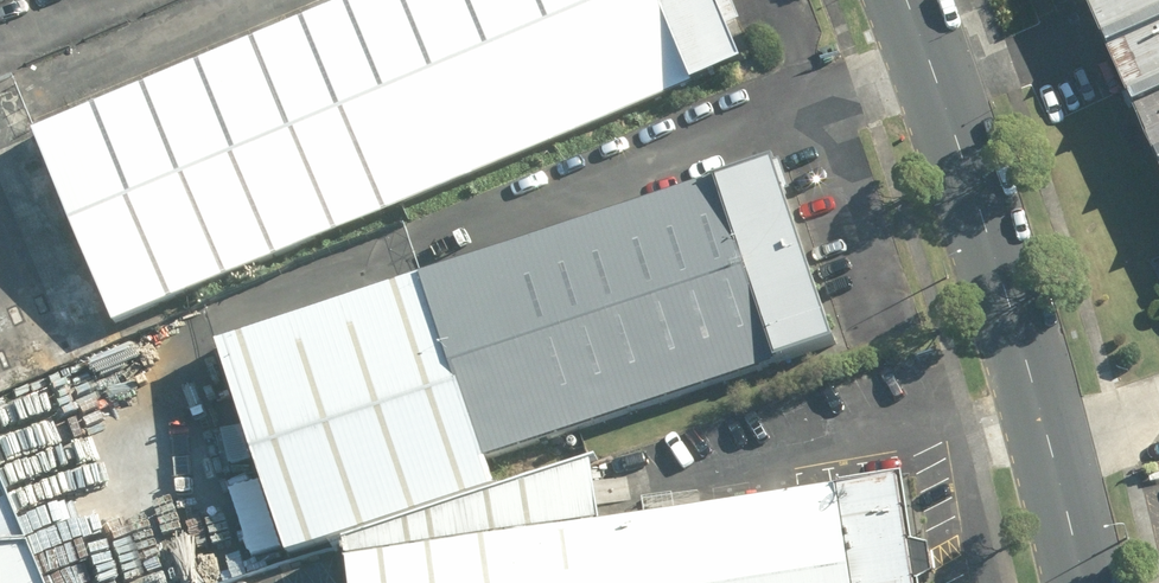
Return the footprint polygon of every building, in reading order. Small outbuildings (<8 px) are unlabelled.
[(37,130),(119,323),(740,62),(714,0),(347,0),(37,130)] [(1158,124),(1158,0),(1104,0),(1158,124)] [(772,163),(422,278),(483,462),(833,347),(772,163)] [(483,462),(422,278),(220,345),(290,558),(493,491),(483,462)] [(344,544),(347,566),(601,525),(590,467),(344,544)] [(350,582),(918,582),(901,478),(601,525),(347,566),(350,582)] [(0,493),(0,546),(22,545),(0,493)] [(0,550),(0,582),(38,582),(24,549),(0,550)]
